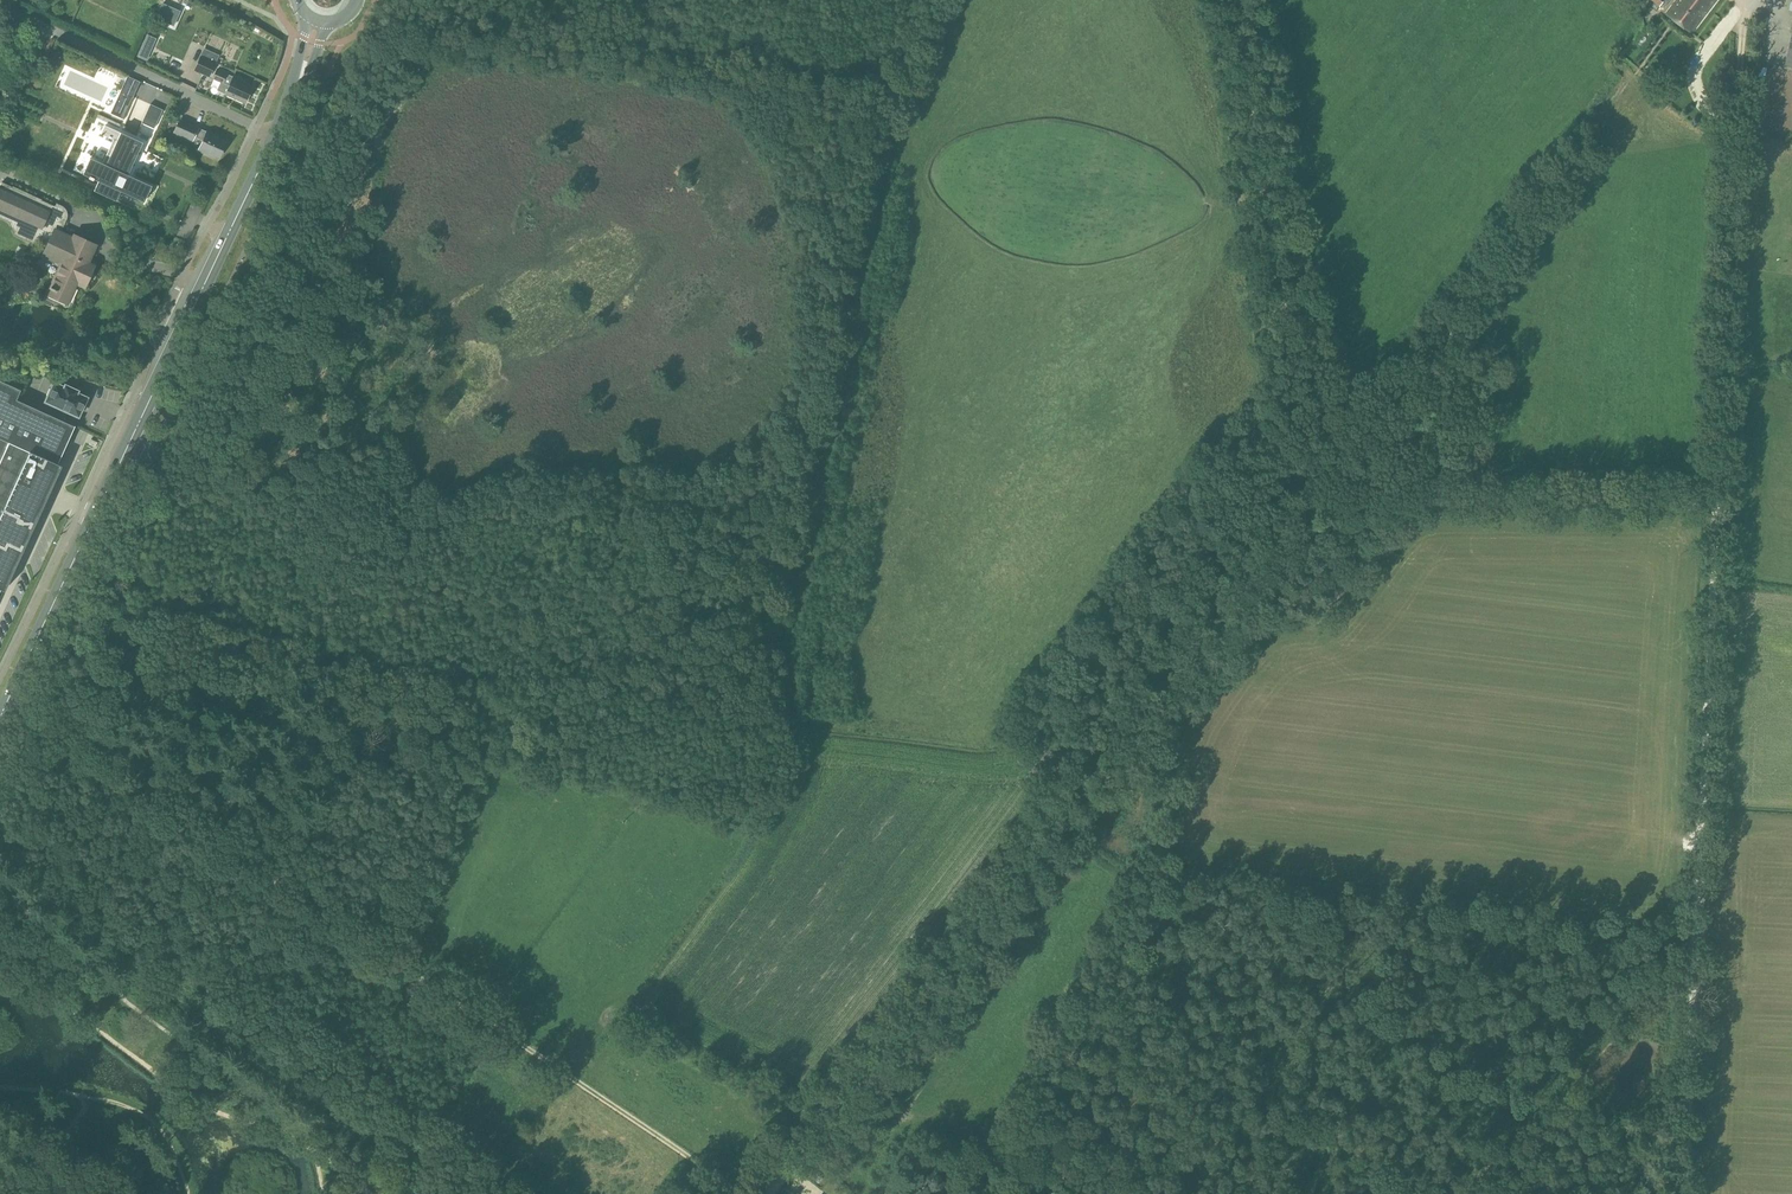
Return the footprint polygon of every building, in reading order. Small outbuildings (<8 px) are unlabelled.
[(112,8),(129,16),(133,7),(135,8),(138,0),(116,0),(112,8)] [(1664,5),(1667,0),(1650,0),(1661,9),(1664,5)] [(1668,14),(1691,33),(1716,0),(1678,0),(1675,3),(1670,10),(1668,14)] [(181,11),(162,3),(155,18),(174,26),(181,11)] [(144,7),(133,30),(145,36),(156,13),(144,7)] [(151,49),(143,46),(138,56),(146,60),(151,49)] [(201,57),(195,70),(209,76),(218,56),(205,50),(201,57)] [(227,74),(216,70),(212,78),(223,83),(231,86),(227,94),(245,103),(253,87),(234,79),(234,78),(227,75),(227,74)] [(123,119),(133,96),(121,90),(110,113),(123,119)] [(154,106),(146,125),(154,129),(163,110),(154,106)] [(88,177),(88,178),(92,180),(93,179),(98,181),(94,191),(116,201),(120,191),(144,202),(151,186),(132,177),(150,138),(138,132),(133,143),(119,137),(125,126),(99,114),(73,170),(88,177)] [(179,119),(173,133),(193,142),(195,137),(203,141),(199,151),(208,155),(209,153),(219,158),(225,144),(215,140),(216,138),(207,134),(207,132),(199,128),(179,119)] [(55,206),(42,200),(42,199),(13,186),(12,187),(2,182),(0,186),(0,216),(11,221),(16,234),(34,242),(36,238),(49,244),(42,260),(40,259),(37,259),(37,260),(36,262),(36,263),(37,264),(50,271),(49,272),(50,273),(51,274),(51,276),(51,277),(55,279),(48,294),(67,303),(68,301),(66,301),(73,286),(71,286),(73,281),(78,284),(78,283),(85,286),(94,266),(88,263),(95,246),(94,245),(94,246),(94,247),(93,251),(88,249),(90,243),(84,240),(83,241),(74,237),(74,236),(62,230),(67,219),(68,217),(68,215),(68,212),(67,210),(65,208),(64,207),(62,205),(56,203),(55,206)] [(76,426),(17,400),(22,391),(0,381),(0,592),(76,426)] [(78,391),(66,386),(65,388),(55,383),(52,389),(50,388),(47,394),(49,395),(46,401),(78,416),(81,410),(83,411),(86,405),(84,404),(87,398),(77,393),(78,391)]
